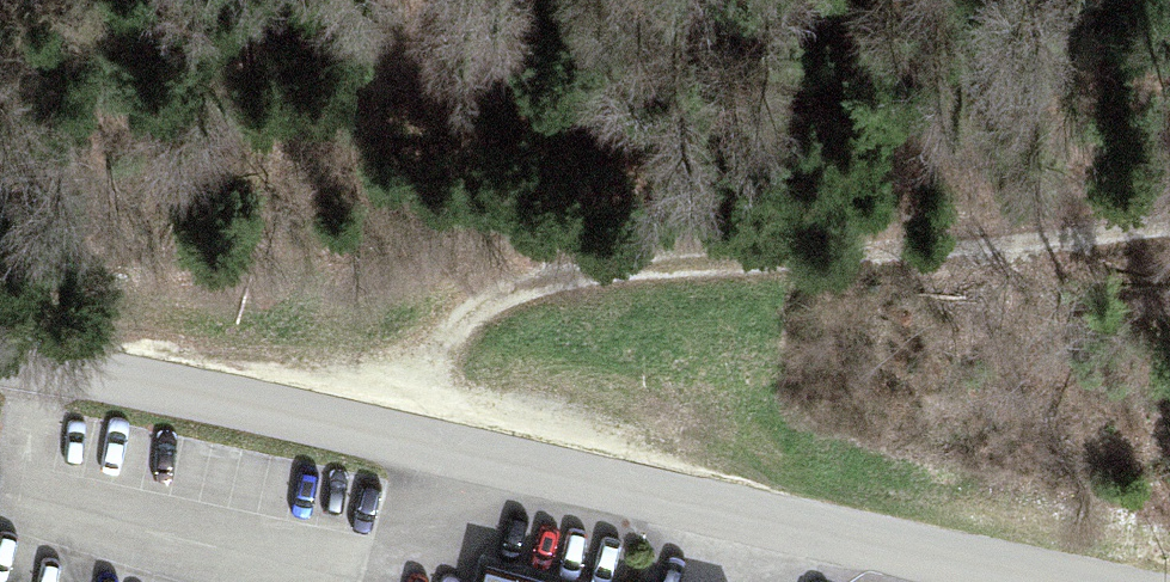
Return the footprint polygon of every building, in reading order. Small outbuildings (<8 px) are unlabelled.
[(484,552),(476,581),(592,581),(484,552)]
